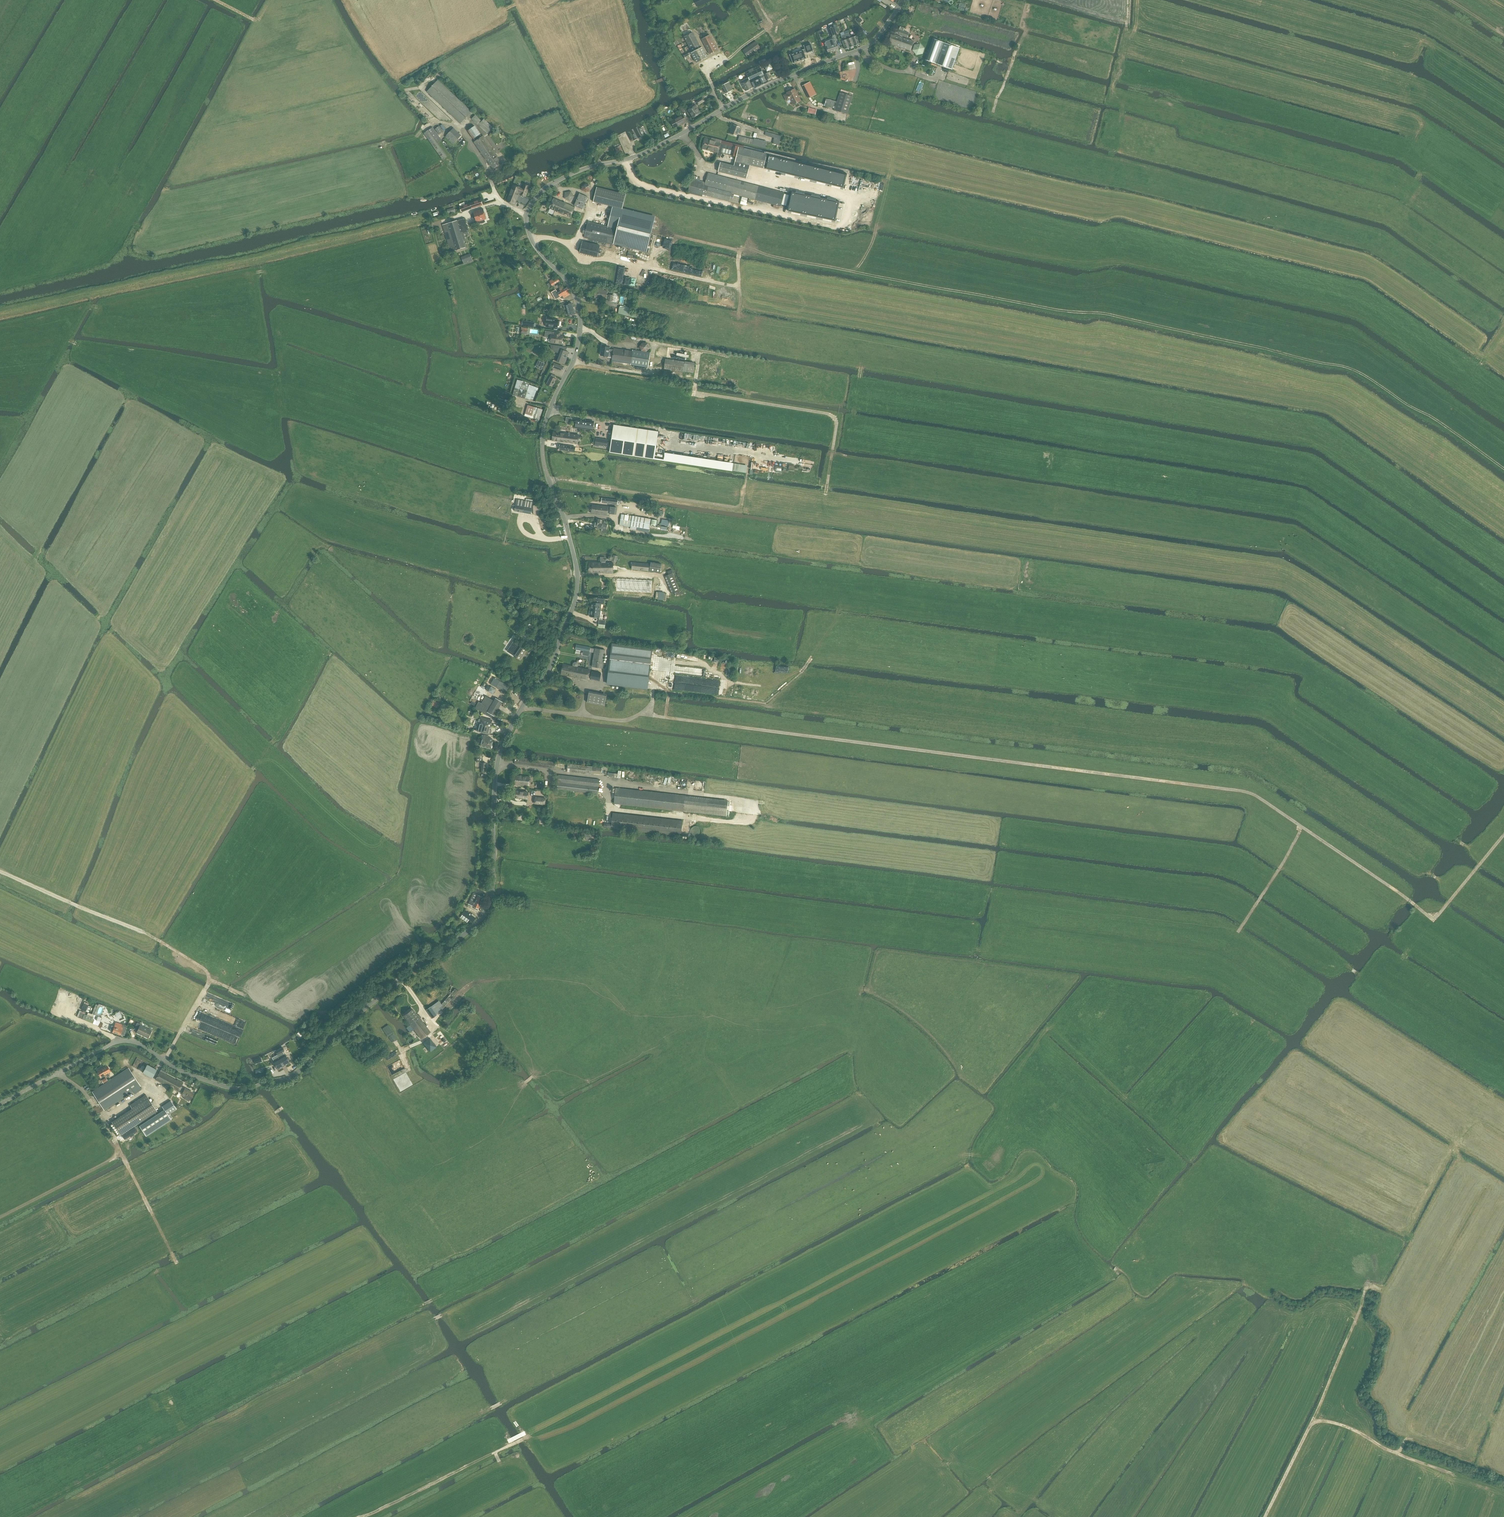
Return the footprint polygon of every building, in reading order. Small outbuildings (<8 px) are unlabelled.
[(685,34),(690,32),(690,26),(686,23),(681,25),(680,31),(685,34)] [(833,36),(837,34),(836,33),(839,32),(836,24),(833,25),(834,26),(828,28),(831,36),(833,36)] [(903,31),(904,28),(900,27),(899,30),(897,29),(895,33),(900,35),(900,36),(892,34),(889,43),(910,50),(913,41),(902,37),(903,36),(907,37),(909,33),(903,31)] [(692,51),(688,53),(684,55),(686,59),(690,57),(690,56),(692,55),(696,63),(707,57),(702,47),(701,48),(694,32),(684,37),(688,44),(692,51)] [(850,38),(849,33),(845,34),(850,47),(855,46),(852,37),(850,38)] [(852,37),(855,46),(860,44),(857,36),(858,36),(858,34),(856,33),(851,35),(852,37)] [(845,49),(850,47),(845,34),(841,36),(843,40),(842,41),(845,49)] [(710,54),(718,50),(709,35),(702,39),(710,54)] [(833,51),(838,49),(835,39),(830,40),(833,51)] [(952,69),(959,49),(959,48),(933,39),(925,60),(952,69)] [(826,42),(825,42),(828,52),(833,51),(830,40),(826,42)] [(747,57),(760,48),(755,41),(743,50),(747,57)] [(793,63),(794,63),(805,59),(806,58),(804,53),(806,52),(807,53),(813,51),(813,50),(811,44),(811,43),(810,43),(804,45),(804,46),(805,49),(803,50),(802,50),(791,54),(790,55),(793,63)] [(917,55),(922,53),(925,48),(921,44),(915,45),(912,50),(917,55)] [(928,70),(928,68),(928,67),(928,66),(927,65),(926,64),(925,63),(924,62),(922,62),(920,63),(919,63),(918,64),(917,66),(917,67),(917,68),(917,69),(917,70),(918,71),(918,72),(919,73),(920,73),(923,74),(924,73),(925,73),(927,72),(927,71),(928,70)] [(750,81),(764,74),(760,68),(747,74),(750,81)] [(746,91),(753,87),(748,77),(741,81),(746,91)] [(760,77),(751,81),(755,88),(764,84),(760,77)] [(461,123),(470,113),(471,111),(439,80),(438,80),(427,92),(461,123)] [(810,82),(802,86),(805,91),(813,87),(810,82)] [(722,86),(726,93),(730,91),(727,83),(722,86)] [(801,101),(795,90),(795,89),(787,92),(788,94),(784,95),(787,101),(790,99),(793,105),(801,101)] [(842,94),(837,107),(842,108),(844,102),(849,103),(851,97),(842,94)] [(693,104),(688,107),(689,110),(693,117),(697,115),(700,113),(695,106),(694,106),(693,104)] [(836,111),(833,118),(845,122),(847,115),(836,111)] [(674,128),(687,121),(683,114),(670,121),(674,128)] [(482,121),(475,115),(472,119),(487,134),(493,127),(484,119),(482,121)] [(740,133),(741,130),(739,130),(740,127),(738,127),(734,125),(731,133),(737,136),(738,132),(740,133)] [(439,135),(444,131),(440,126),(435,129),(439,135)] [(475,126),(468,131),(475,141),(474,142),(486,160),(487,160),(493,169),(502,164),(484,135),(482,136),(475,126)] [(443,159),(447,157),(438,143),(442,140),(433,127),(425,133),(424,134),(443,160),(443,159)] [(642,137),(637,127),(633,129),(638,140),(642,137)] [(453,144),(461,136),(454,128),(445,137),(453,144)] [(766,132),(765,135),(774,138),(773,143),(777,144),(779,145),(781,136),(779,136),(779,135),(766,132)] [(754,139),(739,136),(738,141),(752,145),(765,148),(767,141),(754,138),(754,139)] [(739,145),(739,144),(722,140),(712,138),(711,140),(705,139),(703,148),(736,157),(739,145)] [(833,170),(743,148),(744,146),(739,144),(739,145),(736,157),(735,161),(762,168),(776,171),(829,184),(844,188),(847,173),(846,173),(833,170)] [(620,146),(615,148),(618,156),(624,154),(620,146)] [(721,163),(719,171),(738,176),(747,178),(749,170),(750,165),(735,162),(734,166),(721,163)] [(708,173),(705,182),(704,187),(731,193),(737,195),(741,181),(708,173)] [(729,201),(731,193),(704,187),(705,183),(698,180),(698,177),(692,176),(688,193),(702,196),(702,195),(729,201)] [(788,211),(792,192),(745,182),(740,201),(788,211)] [(526,196),(529,186),(524,184),(523,189),(521,188),(514,185),(507,201),(514,204),(519,193),(521,194),(526,196)] [(593,202),(613,207),(622,209),(626,195),(597,187),(593,202)] [(570,201),(574,197),(571,192),(565,193),(564,198),(570,201)] [(792,192),(788,211),(835,221),(839,202),(811,196),(792,192)] [(582,209),(588,197),(580,193),(574,205),(582,209)] [(570,217),(575,207),(571,206),(554,198),(550,208),(570,217)] [(459,204),(460,206),(462,212),(472,208),(483,205),(481,199),(465,204),(464,202),(459,204)] [(655,217),(622,209),(613,207),(608,226),(588,221),(587,227),(585,226),(582,234),(585,235),(584,237),(613,245),(614,243),(646,251),(655,217)] [(486,219),(483,209),(473,212),(474,216),(473,216),(474,219),(475,219),(476,222),(479,221),(480,224),(485,222),(485,220),(486,219)] [(469,231),(467,226),(464,218),(457,220),(442,225),(451,252),(456,250),(466,247),(464,240),(467,239),(466,236),(470,234),(469,231)] [(583,241),(580,253),(597,257),(600,245),(583,241)] [(552,286),(559,281),(557,277),(550,281),(550,282),(549,283),(551,286),(552,286)] [(570,291),(568,287),(562,290),(561,289),(560,289),(560,291),(555,294),(557,299),(560,297),(563,296),(564,298),(571,294),(569,292),(570,291)] [(606,299),(607,291),(596,289),(595,297),(602,298),(606,299)] [(609,295),(608,300),(612,301),(612,302),(618,303),(620,291),(614,290),(613,295),(609,295)] [(565,305),(563,306),(564,309),(566,309),(568,316),(575,314),(572,303),(565,305)] [(620,307),(618,314),(630,316),(632,309),(620,307)] [(548,315),(546,327),(555,328),(555,327),(558,327),(558,326),(559,326),(560,322),(558,321),(559,320),(552,319),(553,316),(548,315)] [(562,344),(563,336),(560,336),(560,333),(546,331),(545,337),(551,338),(550,342),(562,344)] [(565,364),(566,360),(569,352),(566,351),(567,347),(551,345),(551,346),(551,347),(552,348),(552,349),(553,350),(554,351),(555,352),(556,352),(560,353),(557,361),(564,364),(565,364)] [(602,346),(601,355),(608,356),(613,357),(612,361),(631,363),(630,364),(648,367),(650,353),(646,352),(641,351),(633,350),(632,351),(614,348),(614,350),(609,349),(609,347),(602,346)] [(694,373),(695,363),(688,362),(685,362),(666,359),(664,369),(683,372),(689,372),(694,373)] [(539,360),(536,367),(542,370),(545,363),(539,360)] [(552,386),(556,379),(555,379),(556,376),(552,374),(551,377),(549,380),(547,384),(552,386)] [(522,381),(518,380),(513,395),(525,399),(525,398),(530,400),(531,399),(534,400),(537,390),(538,390),(538,388),(534,387),(534,386),(529,385),(530,383),(522,381)] [(528,405),(524,416),(533,418),(536,407),(528,405)] [(577,419),(575,427),(593,430),(594,422),(577,419)] [(611,446),(610,452),(654,459),(659,431),(614,425),(611,440),(611,443),(611,446)] [(578,444),(579,435),(554,431),(552,440),(578,444)] [(596,438),(595,445),(595,446),(598,447),(598,445),(607,446),(607,445),(607,446),(608,446),(609,446),(611,446),(611,443),(610,442),(609,442),(607,443),(608,440),(596,438)] [(515,511),(523,512),(531,514),(533,502),(533,500),(526,499),(526,501),(517,500),(516,505),(514,505),(513,509),(515,511)] [(607,515),(608,507),(592,505),(591,513),(607,515)] [(649,526),(650,521),(651,519),(621,514),(620,525),(630,527),(631,526),(649,529),(649,526)] [(595,523),(594,527),(601,529),(601,530),(606,531),(607,525),(602,523),(602,520),(600,520),(596,519),(595,523)] [(605,562),(606,557),(601,557),(600,562),(589,562),(589,573),(598,573),(600,573),(613,573),(613,562),(605,562)] [(649,571),(649,564),(632,562),(632,569),(649,571)] [(660,573),(662,564),(651,562),(649,571),(660,573)] [(672,593),(679,590),(672,573),(673,573),(672,570),(667,572),(669,574),(665,576),(672,593)] [(617,579),(616,591),(651,593),(652,580),(617,579)] [(604,604),(605,599),(598,598),(598,603),(591,602),(591,606),(590,605),(590,609),(591,609),(600,610),(601,604),(604,604)] [(600,617),(600,610),(591,609),(590,616),(591,616),(590,617),(594,617),(600,617)] [(527,625),(521,634),(526,638),(533,626),(529,624),(528,626),(527,625)] [(521,659),(524,654),(527,650),(517,643),(515,646),(514,645),(512,647),(514,648),(512,651),(510,653),(514,656),(520,660),(521,659)] [(612,643),(607,684),(648,689),(650,670),(652,648),(612,643)] [(591,647),(576,644),(575,650),(585,651),(584,655),(589,656),(591,647)] [(602,668),(605,650),(595,648),(592,666),(602,668)] [(576,667),(578,666),(578,664),(577,662),(575,662),(573,663),(573,665),(574,666),(564,664),(562,674),(588,680),(590,669),(576,667)] [(600,680),(601,673),(592,671),(590,678),(600,680)] [(497,679),(493,686),(496,687),(502,690),(501,692),(503,693),(504,691),(505,692),(506,693),(508,688),(509,686),(500,681),(497,679)] [(604,706),(607,696),(589,692),(587,702),(604,706)] [(472,701),(471,704),(476,707),(475,708),(493,718),(494,716),(502,703),(502,702),(500,700),(495,698),(494,701),(486,696),(482,703),(481,704),(480,703),(479,702),(478,703),(477,704),(472,701)] [(490,734),(491,731),(489,730),(492,720),(480,717),(477,730),(490,734)] [(491,748),(493,740),(490,739),(490,737),(484,735),(481,746),(491,748)] [(554,769),(555,762),(515,757),(515,764),(554,769)] [(601,774),(602,768),(568,764),(567,772),(570,772),(592,775),(592,773),(601,774)] [(529,786),(530,777),(515,775),(514,784),(525,785),(529,786)] [(597,793),(599,779),(558,775),(557,789),(568,790),(597,793)] [(726,816),(728,800),(685,796),(622,789),(616,788),(614,803),(683,811),(726,816)] [(527,799),(528,792),(512,791),(512,797),(527,799)] [(681,836),(683,821),(682,821),(613,813),(612,824),(608,823),(607,827),(681,836)] [(478,910),(478,909),(478,908),(483,897),(473,893),(469,904),(475,907),(474,908),(478,910)] [(471,915),(465,910),(462,914),(473,922),(476,918),(475,918),(476,917),(472,913),(471,915)] [(453,1001),(456,998),(454,996),(458,990),(455,989),(441,1004),(439,1001),(430,1006),(426,1010),(432,1018),(436,1015),(436,1014),(440,1011),(444,1008),(451,999),(453,1001)] [(88,1013),(91,1007),(88,1006),(88,1005),(83,1003),(81,1010),(88,1013)] [(417,1015),(416,1014),(413,1009),(404,1016),(410,1025),(406,1028),(410,1032),(414,1029),(421,1039),(430,1032),(420,1019),(420,1017),(419,1015),(417,1015)] [(85,1020),(87,1015),(85,1015),(86,1013),(81,1011),(79,1018),(85,1020)] [(99,1026),(99,1024),(100,1022),(102,1018),(94,1015),(91,1022),(99,1026)] [(116,1022),(113,1032),(121,1035),(121,1034),(124,1036),(128,1026),(123,1025),(116,1022)] [(148,1038),(151,1031),(141,1025),(141,1024),(138,1023),(135,1029),(138,1030),(137,1032),(148,1038)] [(430,1052),(437,1047),(429,1038),(423,1043),(430,1052)] [(282,1047),(275,1051),(277,1055),(277,1054),(284,1066),(290,1062),(285,1055),(283,1051),(284,1051),(282,1047)] [(401,1053),(383,1062),(400,1093),(417,1084),(401,1053)] [(277,1055),(272,1058),(274,1061),(273,1061),(278,1069),(284,1066),(277,1054),(277,1055)] [(152,1077),(156,1069),(151,1066),(147,1064),(143,1072),(152,1077)] [(110,1075),(108,1072),(110,1071),(107,1066),(98,1071),(101,1076),(105,1074),(107,1077),(110,1075)] [(104,1084),(92,1091),(95,1095),(104,1109),(104,1110),(133,1091),(135,1094),(141,1089),(140,1087),(140,1086),(129,1068),(104,1084)] [(177,1081),(166,1075),(167,1072),(168,1071),(162,1068),(156,1079),(179,1092),(179,1091),(183,1093),(182,1095),(185,1097),(184,1098),(189,1101),(190,1100),(193,1093),(185,1089),(181,1087),(183,1083),(177,1080),(177,1081)] [(121,1135),(126,1132),(157,1111),(146,1094),(130,1105),(132,1108),(112,1122),(121,1135)] [(168,1114),(176,1109),(174,1106),(168,1109),(165,1104),(162,1106),(164,1110),(158,1114),(140,1126),(146,1136),(171,1119),(168,1114)]
